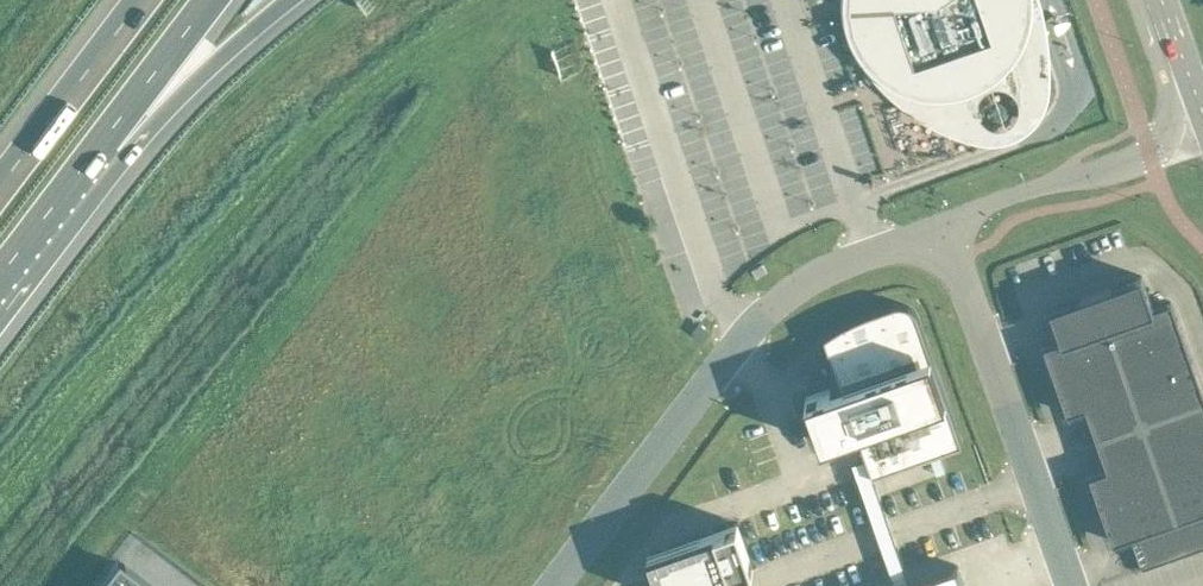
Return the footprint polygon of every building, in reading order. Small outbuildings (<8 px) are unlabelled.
[(879,70),(891,79),(904,85),(919,90),(933,92),(948,91),(963,89),(977,84),(990,76),(1004,65),(1015,50),(1023,34),(1028,16),(1029,0),(848,0),(848,5),(850,20),(854,34),(860,47),(869,59),(879,70)] [(742,24),(724,26),(727,45),(745,42),(742,24)] [(788,191),(791,201),(811,194),(808,184),(788,191)] [(1199,435),(1177,373),(1195,367),(1171,301),(1154,307),(1142,275),(1051,307),(1062,339),(1045,345),(1068,412),(1086,406),(1108,468),(1090,474),(1114,541),(1131,535),(1143,567),(1202,546),(1202,434),(1199,435)] [(895,303),(868,313),(845,323),(824,336),(841,384),(805,397),(821,442),(857,430),(873,474),(963,442),(918,316),(915,309),(909,305),(902,303),(895,303)] [(719,544),(710,547),(721,578),(753,566),(738,522),(714,530),(719,544)] [(957,565),(898,585),(964,585),(957,565)] [(124,566),(109,585),(150,585),(124,566)]
